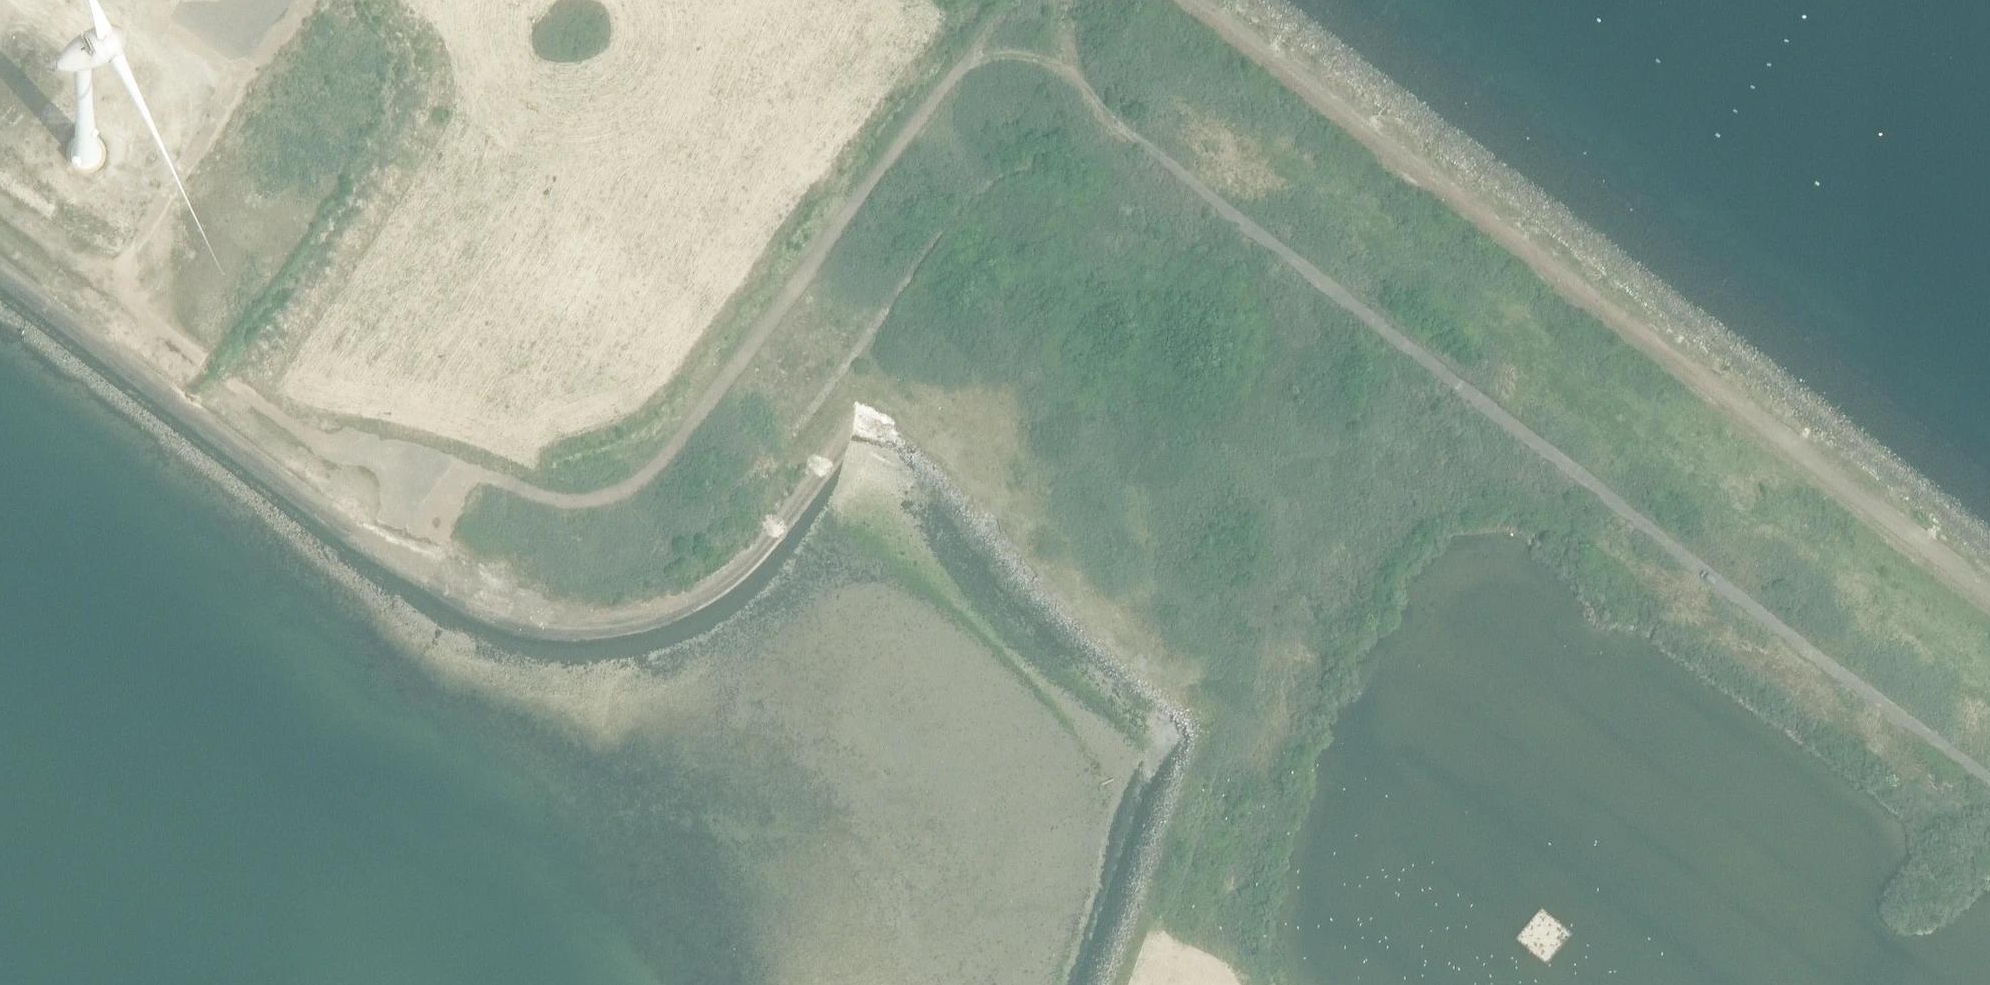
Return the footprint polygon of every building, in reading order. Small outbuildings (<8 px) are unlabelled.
[(72,151),(72,154),(73,158),(74,161),(76,163),(79,166),(82,167),(85,168),(88,167),(91,166),(94,164),(97,162),(98,159),(99,156),(99,152),(98,149),(96,146),(94,144),(91,142),(88,141),(84,141),(81,142),(78,143),(76,145),(74,148),(72,151)]
